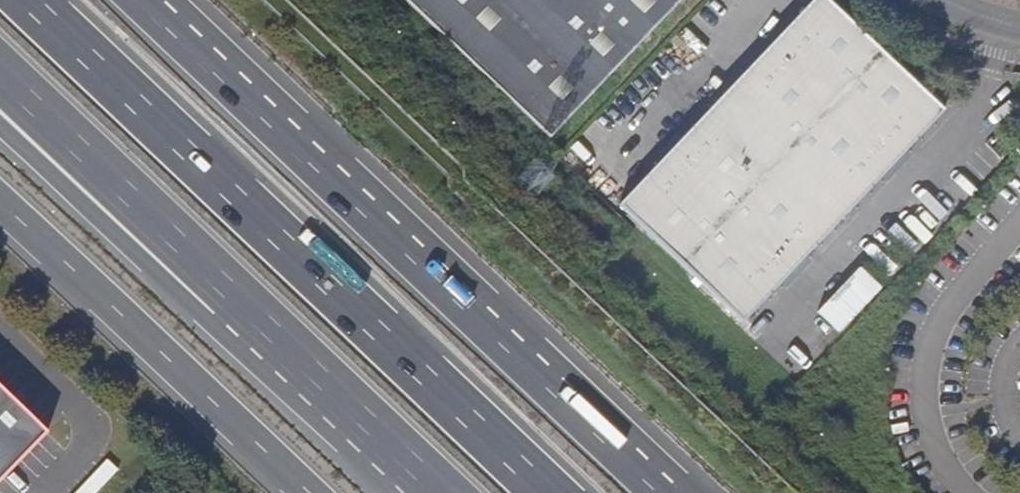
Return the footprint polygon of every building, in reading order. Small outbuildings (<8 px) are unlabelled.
[(550,138),(680,0),(404,0),(550,138)] [(949,103),(829,0),(813,0),(629,213),(759,325),(949,103)] [(862,264),(820,309),(842,330),(885,285),(862,264)] [(44,428),(0,387),(0,476),(44,428)]
